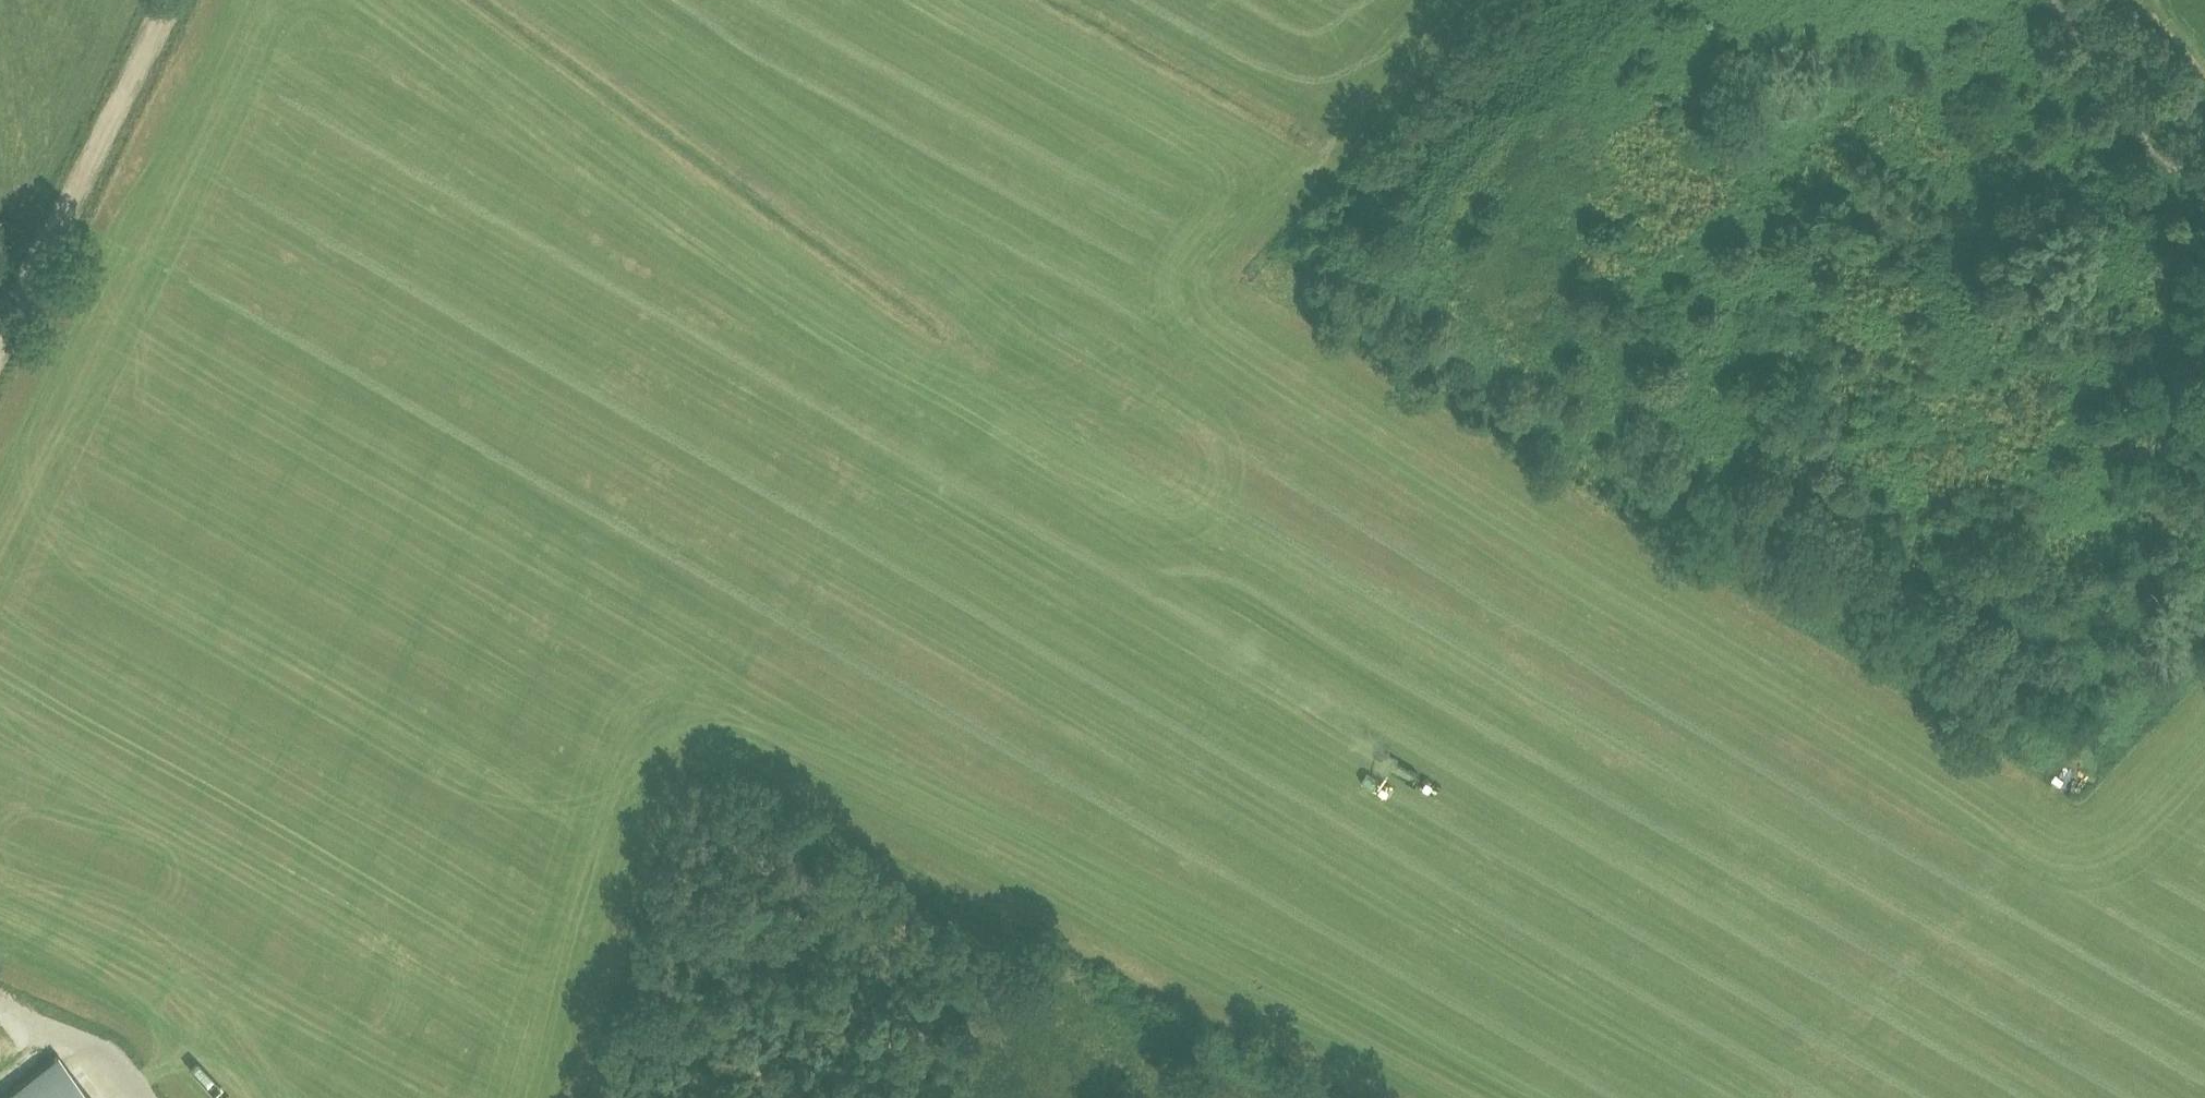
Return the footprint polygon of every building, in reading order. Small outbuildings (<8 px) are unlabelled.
[(58,1056),(5,1097),(91,1097),(58,1056)]
